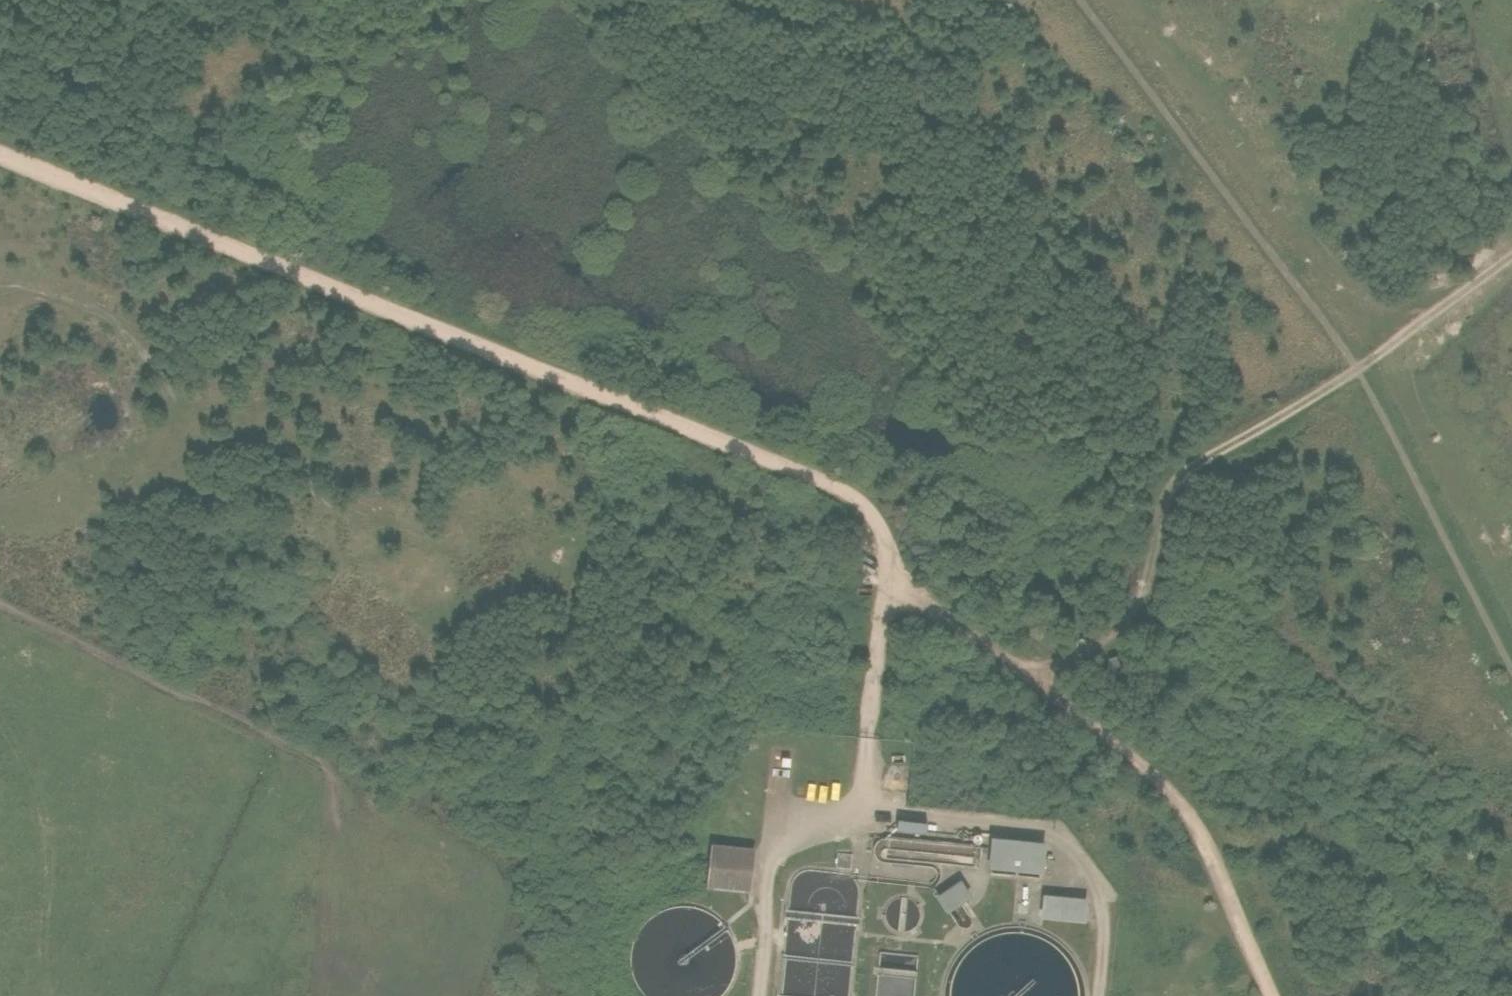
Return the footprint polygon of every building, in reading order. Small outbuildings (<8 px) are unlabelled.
[(1043,853),(990,849),(987,881),(1041,886),(1043,853)] [(753,859),(709,855),(704,898),(748,903),(753,859)] [(959,890),(933,905),(944,921),(970,906),(959,890)] [(1085,908),(1040,904),(1038,927),(1083,930),(1085,908)]
